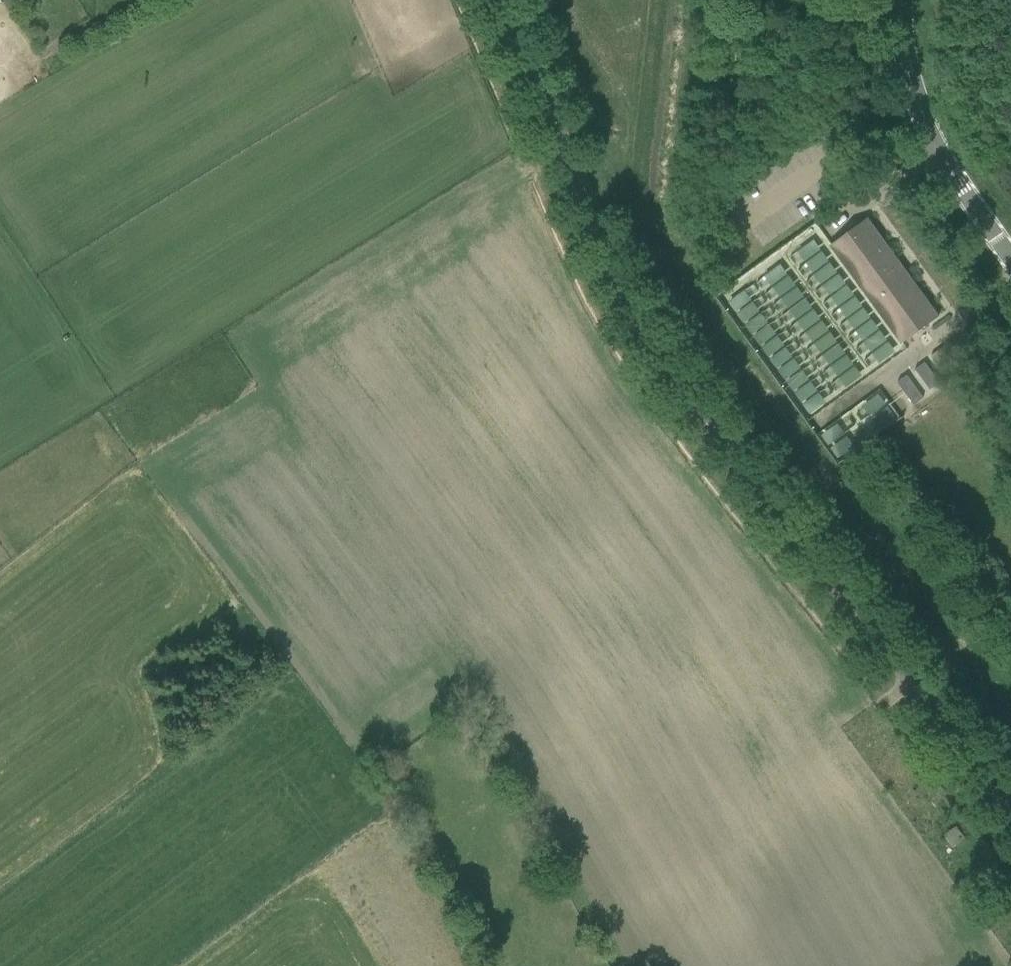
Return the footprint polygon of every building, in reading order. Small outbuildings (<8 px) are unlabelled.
[(705,92),(710,96),(715,90),(709,86),(705,92)] [(831,245),(902,343),(938,317),(867,219),(831,245)] [(798,249),(805,258),(821,247),(814,237),(798,249)] [(807,259),(814,269),(830,258),(823,248),(807,259)] [(815,271),(822,281),(838,270),(831,259),(815,271)] [(766,274),(772,282),(788,270),(782,262),(766,274)] [(823,282),(831,292),(846,281),(839,271),(823,282)] [(774,285),(780,293),(796,281),(790,273),(774,285)] [(832,293),(839,303),(855,292),(847,282),(832,293)] [(782,296),(788,305),(805,293),(798,284),(782,296)] [(751,296),(745,288),(730,299),(736,307),(751,296)] [(840,305),(847,315),(863,304),(856,293),(840,305)] [(790,308),(797,316),(813,304),(807,296),(790,308)] [(759,307),(754,299),(738,310),(744,318),(759,307)] [(848,316),(855,326),(871,315),(864,305),(848,316)] [(799,319),(805,327),(821,316),(815,307),(799,319)] [(768,319),(762,311),(746,322),(752,330),(768,319)] [(856,327),(864,337),(879,326),(872,316),(856,327)] [(807,330),(813,339),(829,327),(823,318),(807,330)] [(776,330),(770,322),(755,333),(760,341),(776,330)] [(865,338),(872,349),(888,337),(881,327),(865,338)] [(815,342),(822,350),(838,338),(831,330),(815,342)] [(784,341),(779,333),(763,345),(769,353),(784,341)] [(873,350),(880,360),(896,349),(889,339),(873,350)] [(823,353),(830,361),(846,349),(840,341),(823,353)] [(931,356),(937,363),(957,349),(951,341),(931,356)] [(793,352),(787,345),(771,356),(777,364),(793,352)] [(832,364),(838,373),(854,361),(848,352),(832,364)] [(801,364),(795,356),(779,367),(785,375),(801,364)] [(915,369),(930,390),(940,383),(925,362),(915,369)] [(840,375),(845,383),(846,384),(862,372),(856,364),(840,375)] [(809,375),(803,367),(788,378),(793,386),(809,375)] [(897,382),(914,405),(923,398),(907,375),(897,382)] [(817,386),(812,379),(796,390),(802,398),(817,386)] [(826,398),(820,390),(804,401),(810,409),(826,398)] [(863,403),(870,413),(886,401),(880,392),(863,403)] [(872,416),(879,425),(896,413),(889,404),(872,416)] [(845,430),(838,421),(822,432),(829,442),(845,430)] [(855,444),(848,434),(832,446),(840,455),(855,444)]
